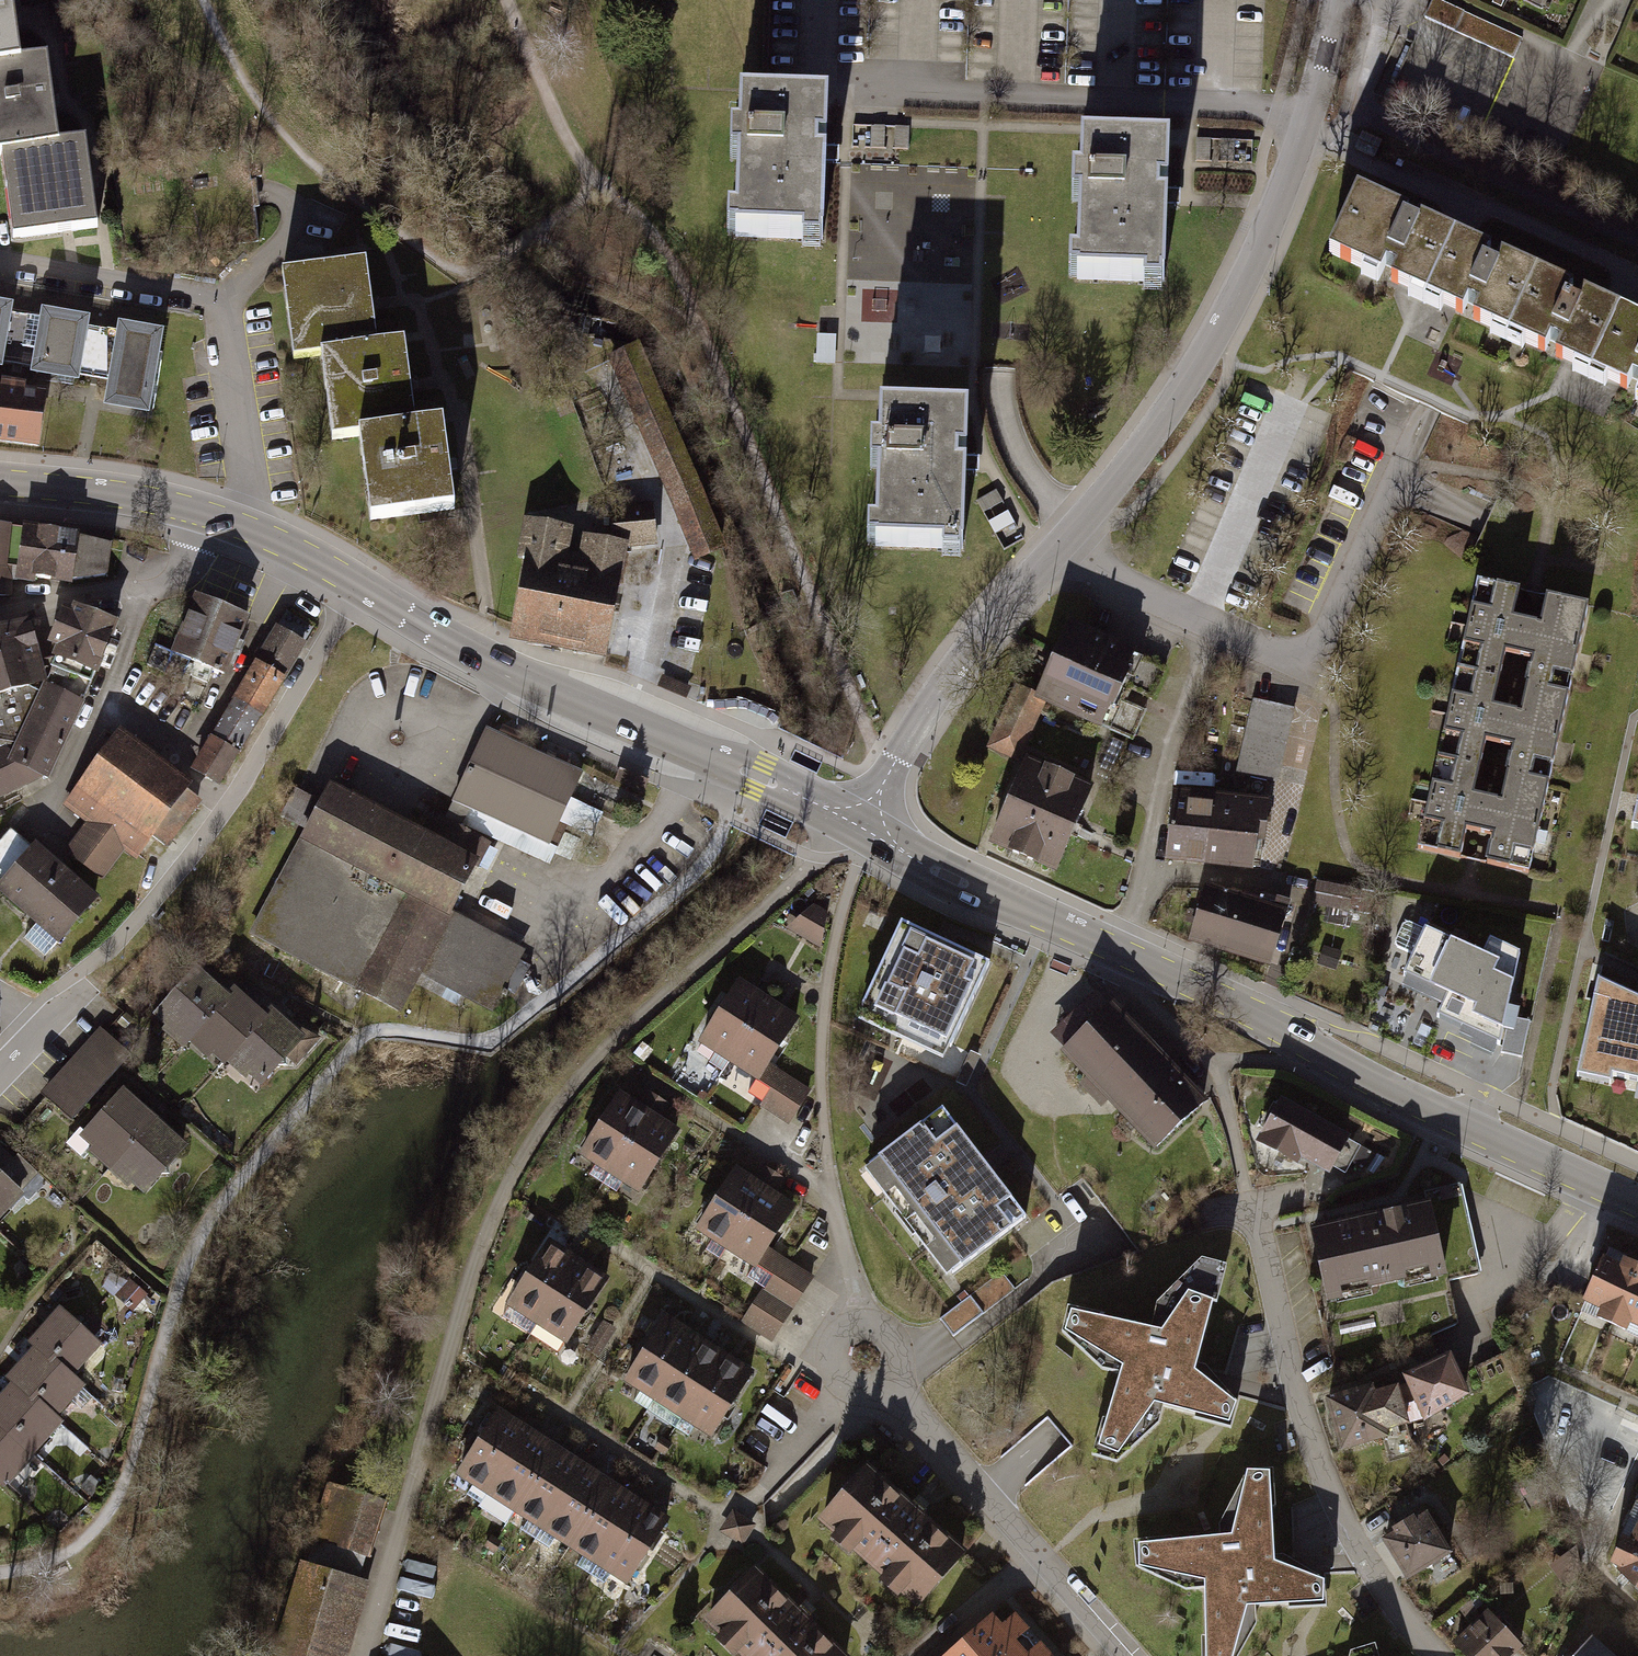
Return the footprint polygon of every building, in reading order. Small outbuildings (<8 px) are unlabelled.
[(24,76),(14,0),(0,0),(0,79),(24,76)] [(1422,19),(1510,58),(1519,39),(1431,0),(1422,19)] [(0,79),(0,162),(60,154),(49,73),(24,76),(0,79)] [(824,258),(828,113),(742,111),(741,145),(733,145),(732,169),(740,170),(739,227),(729,227),(729,247),(803,249),(803,257),(824,258)] [(0,162),(0,195),(7,251),(96,240),(85,151),(60,154),(0,162)] [(1069,269),(1068,290),(1145,292),(1144,300),(1165,301),(1169,155),(1081,152),(1080,188),(1072,188),(1071,211),(1079,211),(1077,269),(1069,269)] [(1454,225),(1360,184),(1328,256),(1422,297),(1454,225)] [(1454,225),(1422,297),(1506,334),(1538,262),(1454,225)] [(365,262),(283,273),(295,358),(321,354),(377,347),(371,304),(365,262)] [(1622,299),(1538,262),(1506,334),(1590,371),(1622,299)] [(1622,299),(1590,371),(1637,392),(1637,306),(1622,299)] [(86,328),(33,319),(23,384),(76,392),(86,328)] [(162,343),(110,334),(94,420),(147,430),(162,343)] [(377,347),(321,354),(333,438),(357,435),(416,427),(404,343),(377,347)] [(643,348),(610,362),(689,553),(722,540),(643,348)] [(0,399),(0,456),(40,461),(47,405),(0,399)] [(972,417),(879,413),(878,440),(870,439),(868,482),(876,483),(875,520),(867,519),(866,558),(938,560),(938,570),(972,571),(973,559),(968,559),(972,417)] [(416,427),(357,435),(370,526),(455,514),(443,423),(416,427)] [(608,509),(611,541),(626,544),(625,549),(656,547),(652,505),(608,509)] [(559,526),(531,521),(525,551),(509,636),(530,639),(586,650),(606,654),(613,615),(625,549),(626,544),(611,541),(590,537),(586,563),(581,562),(570,560),(561,558),(553,557),(559,526)] [(12,522),(0,522),(0,596),(12,596),(13,579),(8,565),(12,522)] [(71,581),(80,533),(81,530),(25,524),(18,580),(35,582),(35,578),(71,581)] [(113,542),(80,533),(71,581),(106,575),(113,542)] [(1476,593),(1455,685),(1566,710),(1587,618),(1476,593)] [(247,626),(187,603),(164,664),(224,686),(247,626)] [(44,783),(113,624),(72,609),(46,666),(37,668),(25,623),(0,630),(0,801),(44,783)] [(313,637),(284,621),(185,780),(217,797),(313,637)] [(1136,651),(1070,621),(1036,696),(1038,698),(1042,702),(1100,729),(1136,651)] [(1455,685),(1435,768),(1546,794),(1566,710),(1455,685)] [(1019,689),(993,748),(1017,758),(1042,702),(1038,698),(1036,696),(1019,689)] [(1294,707),(1252,697),(1235,769),(1277,778),(1294,707)] [(579,774),(484,732),(453,803),(574,856),(592,814),(566,803),(579,774)] [(188,791),(114,738),(64,810),(87,831),(67,859),(102,889),(123,860),(135,868),(188,791)] [(1052,881),(1088,794),(1021,765),(1019,770),(984,853),(1052,881)] [(1546,794),(1435,768),(1415,853),(1526,879),(1546,794)] [(622,771),(618,781),(641,790),(645,781),(622,771)] [(431,839),(329,787),(254,932),(407,1011),(422,981),(495,1019),(529,953),(457,916),(492,848),(440,821),(431,839)] [(300,787),(289,809),(311,820),(322,799),(300,787)] [(1171,788),(1163,863),(1204,867),(1212,792),(1171,788)] [(1271,797),(1212,792),(1204,867),(1254,874),(1257,839),(1266,840),(1271,797)] [(0,887),(0,909),(54,956),(97,907),(31,851),(0,887)] [(1349,886),(1315,881),(1312,903),(1327,905),(1324,922),(1343,925),(1349,886)] [(1205,887),(1185,948),(1228,962),(1248,901),(1205,887)] [(1289,915),(1248,901),(1228,962),(1267,975),(1289,915)] [(815,911),(787,935),(821,954),(828,918),(815,911)] [(983,965),(896,924),(854,1011),(941,1052),(983,965)] [(1434,1010),(1426,1027),(1496,1059),(1513,961),(1481,946),(1476,958),(1419,932),(1392,991),(1434,1010)] [(1344,951),(1325,945),(1320,961),(1339,967),(1344,951)] [(223,1005),(190,977),(143,1030),(176,1059),(184,1049),(223,1005)] [(1601,984),(1582,1078),(1615,1085),(1617,1078),(1637,1082),(1637,1002),(1601,984)] [(727,1069),(768,1006),(739,987),(698,1051),(727,1069)] [(230,997),(223,1005),(184,1049),(217,1077),(223,1070),(262,1025),(230,997)] [(768,1006),(727,1069),(754,1086),(767,1067),(795,1023),(768,1006)] [(1207,1113),(1112,1012),(1057,1063),(1152,1164),(1207,1113)] [(262,1025),(223,1070),(256,1099),(300,1048),(267,1019),(262,1025)] [(98,1039),(39,1103),(68,1129),(127,1065),(98,1039)] [(813,1097),(767,1067),(754,1086),(770,1097),(761,1114),(793,1130),(813,1097)] [(618,1092),(572,1161),(605,1182),(650,1112),(618,1092)] [(153,1129),(118,1098),(75,1146),(110,1177),(153,1129)] [(939,1108),(862,1167),(943,1272),(1020,1212),(939,1108)] [(1358,1151),(1279,1110),(1260,1147),(1339,1188),(1358,1151)] [(650,1112),(605,1182),(638,1204),(683,1134),(650,1112)] [(184,1157),(153,1129),(110,1177),(142,1205),(184,1157)] [(688,1240),(726,1265),(770,1196),(732,1172),(688,1240)] [(16,1204),(0,1190),(0,1222),(16,1204)] [(795,1213),(770,1196),(726,1265),(764,1289),(751,1310),(781,1330),(817,1274),(774,1246),(795,1213)] [(1426,1222),(1314,1248),(1328,1311),(1440,1286),(1426,1222)] [(546,1243),(500,1315),(535,1337),(581,1265),(546,1243)] [(1089,1460),(1109,1467),(1160,1420),(1223,1433),(1231,1414),(1193,1358),(1221,1269),(1198,1264),(1147,1312),(1139,1336),(1061,1322),(1055,1345),(1116,1381),(1089,1460)] [(581,1265),(535,1337),(568,1358),(614,1286),(581,1265)] [(1611,1277),(1595,1271),(1571,1325),(1587,1332),(1611,1277)] [(985,1305),(1016,1294),(1010,1277),(979,1289),(985,1305)] [(1626,1284),(1611,1277),(1587,1332),(1602,1338),(1626,1284)] [(1626,1284),(1602,1338),(1617,1345),(1637,1297),(1637,1289),(1626,1284)] [(973,1295),(943,1315),(954,1332),(984,1312),(973,1295)] [(1617,1345),(1633,1352),(1637,1340),(1637,1297),(1617,1345)] [(38,1345),(75,1378),(106,1343),(63,1305),(32,1340),(38,1345)] [(663,1324),(619,1393),(651,1413),(695,1344),(663,1324)] [(725,1363),(695,1344),(651,1413),(680,1432),(725,1363)] [(38,1345),(11,1375),(16,1379),(59,1418),(86,1388),(75,1378),(38,1345)] [(755,1381),(725,1363),(680,1432),(710,1451),(755,1381)] [(1398,1387),(1418,1438),(1471,1406),(1450,1363),(1398,1387)] [(16,1379),(0,1398),(0,1425),(35,1456),(65,1423),(59,1418),(16,1379)] [(1398,1387),(1329,1403),(1339,1450),(1418,1438),(1398,1387)] [(494,1415),(449,1481),(483,1504),(528,1438),(494,1415)] [(0,1425),(0,1474),(11,1484),(35,1456),(0,1425)] [(528,1438),(483,1504),(513,1524),(558,1458),(528,1438)] [(558,1458),(513,1524),(542,1544),(587,1477),(558,1458)] [(873,1465),(810,1528),(905,1622),(967,1560),(873,1465)] [(1258,1627),(1257,1610),(1328,1606),(1327,1583),(1284,1558),(1276,1558),(1273,1471),(1248,1472),(1220,1533),(1133,1546),(1136,1571),(1187,1593),(1205,1593),(1206,1655),(1241,1655),(1258,1627)] [(612,1494),(587,1477),(542,1544),(567,1561),(612,1494)] [(366,1575),(388,1505),(339,1493),(321,1565),(366,1575)] [(612,1494),(567,1561),(595,1580),(640,1514),(612,1494)] [(640,1514),(595,1580),(621,1598),(666,1531),(640,1514)] [(1635,1516),(1628,1531),(1637,1535),(1637,1517),(1635,1516)] [(1424,1521),(1384,1541),(1406,1584),(1446,1565),(1424,1521)] [(1628,1531),(1622,1546),(1637,1553),(1637,1535),(1628,1531)] [(1622,1546),(1616,1561),(1637,1570),(1637,1553),(1622,1546)] [(1616,1561),(1609,1576),(1637,1588),(1637,1570),(1616,1561)] [(756,1569),(693,1633),(716,1655),(844,1655),(756,1569)] [(318,1576),(302,1655),(348,1655),(366,1586),(318,1576)] [(954,1655),(1024,1655),(992,1621),(954,1655)] [(1490,1621),(1456,1653),(1458,1655),(1518,1655),(1521,1653),(1490,1621)]
